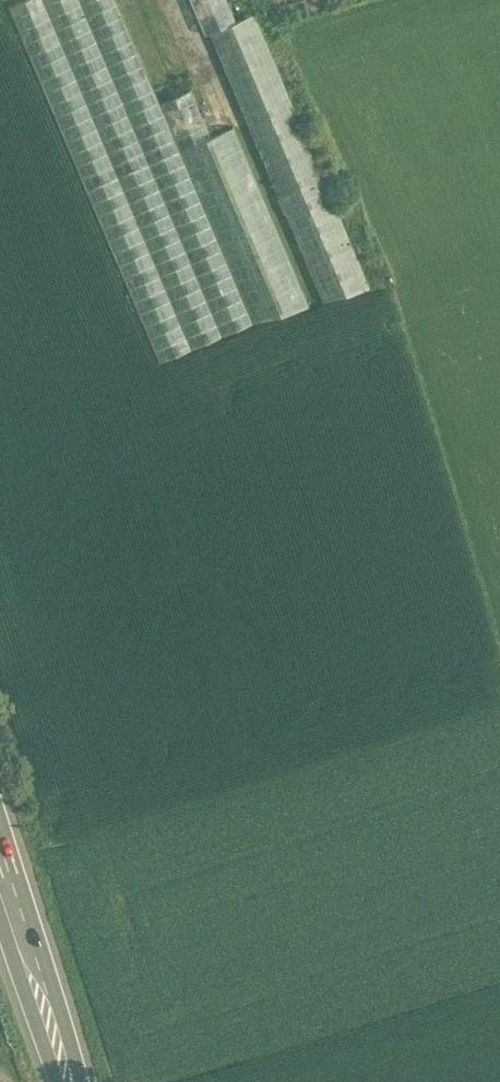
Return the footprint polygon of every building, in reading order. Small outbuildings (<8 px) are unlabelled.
[(114,0),(17,0),(9,3),(161,362),(252,322),(308,305),(232,126),(210,135),(177,149),(157,102),(114,0)] [(204,33),(208,31),(235,20),(226,0),(190,0),(204,33)] [(321,174),(254,12),(235,20),(208,31),(275,193),(321,174)] [(191,88),(157,102),(177,149),(210,135),(191,88)] [(321,174),(275,193),(321,299),(368,285),(321,174)]
